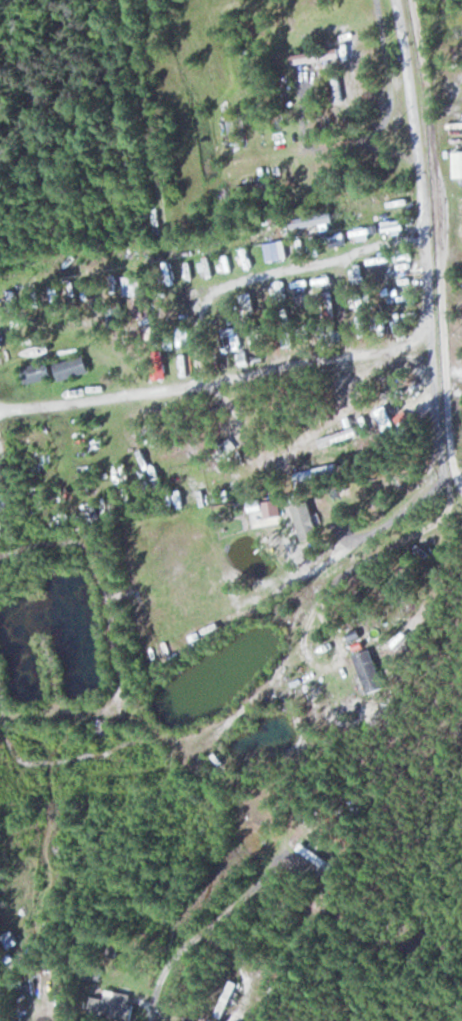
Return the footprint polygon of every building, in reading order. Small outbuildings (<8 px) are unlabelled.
[(295,218),(296,227),(335,223),(334,214),(295,218)] [(288,241),(275,241),(275,260),(288,260),(288,241)] [(229,351),(242,349),(240,326),(226,328),(229,351)] [(91,373),(87,356),(56,363),(60,380),(91,373)] [(23,367),(27,384),(53,379),(49,362),(23,367)] [(325,448),(355,435),(352,428),(322,441),(325,448)] [(297,472),(300,487),(341,480),(339,465),(297,472)] [(374,648),(357,653),(369,693),(386,688),(374,648)] [(299,850),(330,871),(335,863),(304,842),(299,850)] [(12,948),(19,944),(12,933),(5,937),(12,948)] [(239,984),(232,981),(218,1015),(225,1018),(239,984)] [(92,1018),(134,1018),(134,995),(118,994),(118,997),(92,997),(92,1018)]
